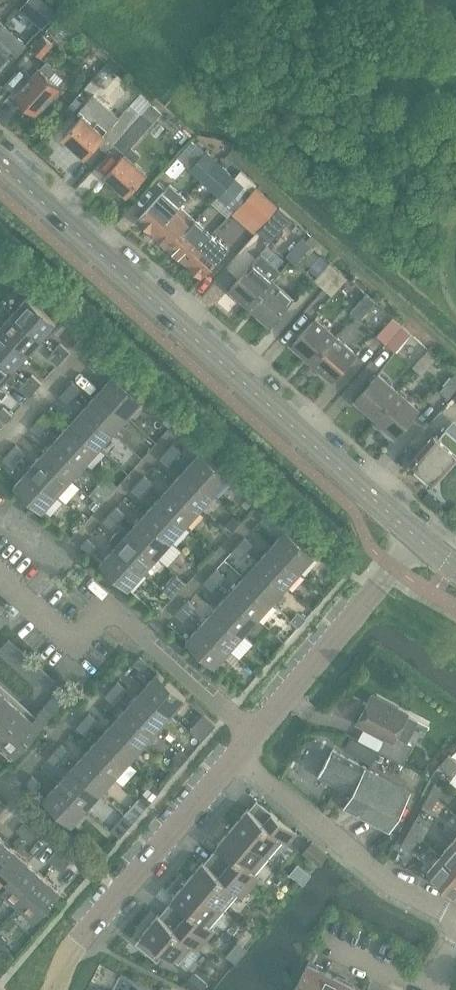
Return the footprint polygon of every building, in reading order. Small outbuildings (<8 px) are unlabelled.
[(44,0),(27,0),(19,9),(42,28),(56,12),(44,0)] [(57,19),(49,29),(56,35),(65,26),(57,19)] [(0,31),(0,63),(11,51),(19,58),(28,47),(4,26),(0,31)] [(31,49),(41,58),(53,45),(43,36),(31,49)] [(34,112),(36,114),(59,88),(49,79),(56,70),(46,61),(16,96),(24,103),(24,107),(29,112),(34,112)] [(162,113),(151,104),(142,114),(131,104),(127,108),(119,117),(95,95),(91,99),(77,114),(81,118),(63,138),(84,157),(96,144),(107,153),(124,134),(135,143),(162,113)] [(189,168),(188,169),(202,181),(219,162),(205,149),(203,151),(191,141),(177,156),(189,168)] [(127,196),(147,173),(135,162),(141,156),(131,147),(105,177),(127,196)] [(235,177),(219,162),(202,181),(218,195),(235,177)] [(138,221),(154,235),(179,207),(178,206),(186,197),(171,184),(163,193),(138,221)] [(232,209),(234,210),(256,186),(256,185),(249,193),(239,184),(218,207),(227,215),(232,209)] [(273,212),(279,205),(256,186),(234,210),(258,231),(274,213),(273,212)] [(179,207),(154,235),(171,250),(196,222),(179,207)] [(280,208),(259,231),(271,242),(292,218),(280,208)] [(171,250),(186,264),(211,236),(196,222),(171,250)] [(202,278),(227,250),(211,236),(186,264),(202,278)] [(313,236),(307,242),(311,246),(306,251),(309,254),(314,248),(320,253),(307,268),(317,276),(314,280),(323,288),(339,270),(330,262),(323,256),(329,251),(313,236)] [(303,238),(295,247),(303,255),(306,251),(311,246),(307,242),(303,238)] [(295,264),(303,255),(295,247),(287,256),(295,264)] [(240,301),(242,299),(250,306),(273,280),(280,272),(260,254),(234,283),(233,282),(226,289),(240,301)] [(348,278),(339,270),(323,288),(332,296),(348,278)] [(292,297),(273,280),(250,306),(259,313),(257,316),(269,327),(275,320),(273,318),(292,297)] [(367,294),(358,303),(367,311),(375,302),(367,294)] [(41,339),(56,322),(28,297),(14,314),(41,339)] [(351,312),(359,320),(375,302),(367,311),(358,303),(351,312)] [(0,329),(0,330),(22,350),(27,355),(41,339),(14,314),(0,329)] [(377,335),(386,343),(402,325),(393,317),(377,335)] [(313,362),(324,350),(336,337),(316,319),(298,340),(296,338),(289,345),(304,358),(306,355),(313,362)] [(386,343),(395,351),(411,333),(402,325),(386,343)] [(22,350),(0,330),(0,358),(13,370),(27,355),(22,350)] [(356,354),(336,337),(324,350),(313,362),(321,368),(319,371),(333,384),(340,376),(338,375),(356,354)] [(54,350),(63,358),(69,351),(60,343),(54,350)] [(422,375),(438,357),(429,349),(413,367),(422,375)] [(63,358),(54,350),(48,357),(57,365),(63,358)] [(97,372),(103,365),(94,356),(88,364),(97,372)] [(13,370),(0,358),(0,385),(13,370)] [(369,411),(376,418),(399,392),(378,374),(360,395),(358,393),(352,400),(367,413),(369,411)] [(450,400),(455,393),(455,374),(441,391),(450,400)] [(31,375),(25,381),(35,390),(41,383),(31,375)] [(115,375),(100,391),(128,416),(142,400),(115,375)] [(29,396),(35,390),(25,381),(19,388),(29,396)] [(72,382),(66,389),(75,397),(81,390),(72,382)] [(68,404),(75,397),(66,389),(59,396),(68,404)] [(113,432),(128,416),(100,391),(86,407),(113,432)] [(403,432),(401,431),(419,410),(399,392),(376,418),(384,425),(382,427),(396,440),(403,432)] [(6,422),(12,415),(3,407),(0,410),(0,417),(6,422)] [(86,407),(72,423),(99,447),(113,432),(86,407)] [(44,413),(38,420),(46,428),(52,421),(44,413)] [(39,435),(46,428),(38,420),(31,428),(39,435)] [(85,463),(99,447),(72,423),(58,438),(85,463)] [(409,463),(433,484),(455,458),(455,438),(446,429),(438,437),(435,434),(409,463)] [(58,438),(44,454),(71,479),(85,463),(58,438)] [(173,443),(166,451),(175,459),(182,451),(173,443)] [(15,445),(9,451),(18,460),(24,453),(15,445)] [(11,467),(18,460),(9,451),(2,459),(11,467)] [(168,466),(175,459),(166,451),(159,458),(168,466)] [(229,478),(200,452),(186,469),(214,494),(229,478)] [(44,454),(29,470),(57,494),(71,479),(44,454)] [(200,510),(214,494),(186,469),(172,484),(200,510)] [(42,511),(57,494),(29,470),(15,486),(42,511)] [(144,475),(138,482),(147,490),(153,483),(144,475)] [(140,498),(147,490),(138,482),(131,490),(140,498)] [(186,526),(200,510),(172,484),(158,500),(186,526)] [(249,495),(242,503),(248,508),(255,500),(249,495)] [(158,500),(144,516),(172,541),(186,526),(158,500)] [(116,507),(110,514),(118,522),(125,515),(116,507)] [(275,520),(267,512),(260,520),(269,527),(275,520)] [(112,529),(118,522),(110,514),(103,521),(112,529)] [(224,525),(232,531),(240,522),(233,515),(224,525)] [(158,557),(172,541),(144,516),(129,531),(158,557)] [(123,525),(109,541),(115,547),(144,573),(158,557),(129,531),(123,525)] [(286,530),(271,546),(299,571),(314,555),(286,530)] [(244,537),(238,544),(247,552),(253,545),(244,537)] [(89,554),(95,546),(87,538),(80,546),(89,554)] [(231,552),(240,559),(247,552),(238,544),(231,552)] [(257,562),(285,587),(299,571),(271,546),(257,562)] [(101,563),(129,589),(144,573),(115,547),(101,563)] [(271,603),(285,587),(257,562),(243,577),(271,603)] [(216,569),(210,576),(219,583),(225,577),(216,569)] [(212,591),(219,583),(210,576),(203,583),(212,591)] [(257,618),(271,603),(243,577),(229,593),(257,618)] [(229,593),(215,608),(243,634),(257,618),(229,593)] [(188,600),(182,607),(190,615),(196,608),(188,600)] [(184,622),(190,615),(182,607),(175,614),(184,622)] [(215,608),(201,624),(229,649),(243,634),(215,608)] [(296,615),(291,621),(299,627),(299,626),(306,619),(301,615),(296,615)] [(214,666),(229,649),(201,624),(186,640),(214,666)] [(0,647),(47,690),(55,682),(8,639),(0,647)] [(148,664),(139,657),(133,664),(142,672),(148,664)] [(186,698),(157,672),(143,688),(171,714),(186,698)] [(117,682),(111,689),(119,697),(126,690),(117,682)] [(44,706),(45,706),(33,719),(0,690),(0,740),(16,754),(41,726),(53,713),(70,695),(61,687),(44,706)] [(143,688),(129,704),(157,730),(171,714),(143,688)] [(113,704),(119,697),(111,689),(104,696),(113,704)] [(407,742),(419,721),(407,715),(371,696),(357,722),(386,737),(379,751),(404,764),(414,745),(407,742)] [(143,746),(157,730),(129,704),(114,720),(143,746)] [(205,712),(192,728),(202,736),(214,720),(205,712)] [(89,713),(82,720),(91,728),(98,721),(89,713)] [(85,735),(91,728),(82,720),(76,727),(85,735)] [(114,720),(100,736),(129,761),(143,746),(114,720)] [(115,777),(129,761),(100,736),(86,751),(115,777)] [(69,752),(61,744),(54,751),(63,759),(69,752)] [(345,806),(389,830),(410,790),(333,749),(319,776),(352,793),(345,806)] [(56,767),(63,759),(54,751),(47,758),(56,767)] [(101,793),(115,777),(86,751),(72,767),(101,793)] [(440,764),(453,775),(455,772),(455,761),(448,755),(440,764)] [(173,758),(167,766),(175,773),(181,766),(173,758)] [(72,767),(58,783),(86,809),(101,793),(72,767)] [(34,792),(41,784),(32,776),(25,783),(28,786),(34,792)] [(72,825),(86,809),(58,783),(43,799),(72,825)] [(423,805),(431,810),(443,788),(435,783),(423,805)] [(141,797),(149,803),(160,790),(152,784),(141,797)] [(287,843),(296,833),(261,804),(253,813),(248,808),(233,826),(269,856),(283,839),(287,843)] [(403,842),(412,847),(423,824),(415,820),(403,842)] [(17,831),(23,837),(31,828),(25,822),(17,831)] [(223,849),(216,857),(250,886),(258,877),(255,873),(269,856),(233,826),(218,844),(223,849)] [(23,837),(30,843),(38,834),(31,828),(23,837)] [(13,848),(0,837),(0,862),(13,848)] [(441,855),(455,868),(455,841),(454,840),(441,855)] [(326,856),(328,855),(311,841),(302,851),(319,865),(320,863),(326,856)] [(0,862),(0,888),(3,891),(28,863),(13,848),(0,862)] [(48,859),(54,865),(62,855),(56,850),(48,859)] [(61,871),(70,862),(62,855),(54,865),(61,871)] [(441,855),(428,870),(455,895),(455,868),(441,855)] [(242,896),(250,886),(216,857),(208,866),(203,861),(188,879),(224,910),(238,893),(242,896)] [(3,891),(18,904),(44,876),(28,863),(3,891)] [(35,919),(60,891),(44,876),(18,904),(35,919)] [(178,902),(171,911),(206,940),(213,931),(210,927),(224,910),(188,879),(173,897),(178,902)] [(157,961),(165,952),(179,963),(193,946),(197,949),(206,940),(171,911),(163,919),(158,915),(135,942),(157,961)] [(294,989),(318,989),(327,972),(308,962),(294,989)] [(327,972),(318,989),(341,989),(345,981),(327,972)] [(114,989),(155,989),(122,974),(114,989)] [(188,983),(196,989),(201,989),(207,983),(196,974),(188,983)] [(341,989),(363,989),(345,981),(341,989)]
